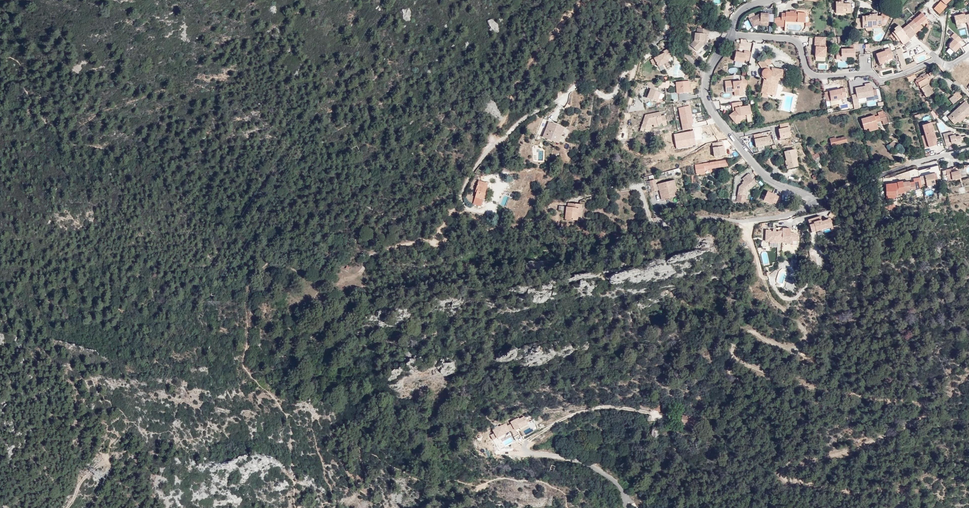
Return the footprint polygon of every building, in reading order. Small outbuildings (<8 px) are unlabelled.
[(946,7),(945,6),(940,1),(934,9),(939,14),(946,7)] [(843,2),(839,2),(835,2),(836,11),(843,11),(843,13),(851,13),(851,4),(843,4),(843,2)] [(774,17),(774,26),(784,27),(785,21),(803,22),(804,13),(798,12),(795,12),(795,11),(789,11),(789,12),(786,12),(786,13),(781,13),(781,18),(774,17)] [(877,15),(872,15),(872,17),(873,17),(873,20),(872,20),(872,28),(877,28),(877,27),(881,28),(881,25),(885,26),(890,15),(884,11),(881,15),(881,17),(877,17),(877,15)] [(760,22),(768,22),(768,14),(760,13),(749,19),(752,26),(760,22)] [(912,21),(907,25),(914,32),(915,34),(923,28),(920,24),(926,19),(922,13),(912,21)] [(954,16),(956,26),(968,23),(968,14),(965,15),(965,13),(954,16)] [(871,31),(872,30),(872,28),(872,20),(873,20),(873,17),(872,17),(869,17),(862,17),(862,25),(865,25),(865,28),(865,30),(866,31),(871,31)] [(494,18),(486,21),(490,33),(498,31),(494,18)] [(914,32),(907,25),(902,29),(899,25),(894,29),(895,31),(892,33),(897,40),(899,39),(900,40),(903,45),(909,40),(909,39),(915,34),(914,32)] [(933,26),(930,25),(929,29),(923,42),(925,43),(933,26)] [(710,29),(698,28),(698,33),(696,33),(695,41),(691,45),(698,51),(705,44),(704,43),(704,42),(707,42),(707,34),(709,35),(710,29)] [(947,46),(955,53),(961,46),(958,43),(961,39),(954,33),(951,37),(953,39),(947,46)] [(814,61),(825,62),(826,37),(814,37),(814,61)] [(760,49),(761,43),(743,42),(742,50),(750,51),(750,48),(760,49)] [(875,54),(879,64),(893,59),(890,48),(875,54)] [(906,65),(904,59),(909,58),(908,52),(903,54),(902,48),(896,50),(902,67),(906,65)] [(665,52),(654,58),(650,60),(653,65),(657,63),(658,67),(669,61),(668,59),(672,57),(668,49),(664,51),(665,52)] [(744,53),(736,51),(734,61),(744,63),(745,60),(749,61),(751,52),(744,51),(744,53)] [(782,79),(784,70),(772,67),(772,64),(767,56),(759,62),(764,69),(762,71),(762,73),(762,76),(764,78),(765,78),(761,97),(766,98),(767,94),(770,95),(772,85),(775,85),(776,77),(782,79)] [(786,70),(784,70),(782,79),(776,77),(775,85),(772,85),(770,95),(775,96),(777,86),(778,80),(784,81),(786,70)] [(926,81),(929,79),(934,77),(931,72),(921,78),(920,77),(916,79),(917,80),(916,81),(919,85),(926,97),(933,93),(928,84),(926,81)] [(748,87),(747,78),(742,79),(742,81),(734,81),(734,80),(725,81),(726,90),(736,89),(737,95),(743,94),(743,88),(748,87)] [(690,81),(676,82),(677,93),(691,92),(690,81)] [(852,94),(854,109),(859,108),(858,98),(865,97),(866,106),(876,105),(875,98),(877,98),(875,89),(872,89),(871,84),(854,86),(855,94),(852,94)] [(831,101),(844,99),(843,97),(847,97),(845,88),(829,91),(825,92),(826,101),(831,100),(831,101)] [(661,92),(650,89),(647,98),(657,102),(661,92)] [(948,99),(953,104),(961,98),(956,92),(952,95),(953,95),(948,99)] [(948,116),(954,123),(958,121),(959,122),(968,114),(968,105),(964,99),(961,103),(962,104),(948,116)] [(733,112),(729,115),(736,125),(743,120),(747,119),(748,122),(752,122),(750,104),(748,104),(748,105),(743,106),(742,101),(732,103),(733,112)] [(923,103),(929,111),(932,110),(926,101),(923,103)] [(690,106),(679,108),(683,130),(692,128),(691,123),(694,123),(690,106)] [(644,124),(642,123),(641,127),(644,128),(648,130),(649,127),(649,125),(653,125),(657,124),(658,125),(659,126),(660,126),(662,125),(662,123),(666,122),(664,115),(660,116),(660,112),(645,115),(643,122),(645,122),(644,124)] [(869,129),(877,127),(876,123),(874,117),(874,116),(861,119),(864,129),(868,128),(869,129)] [(565,128),(549,122),(546,132),(549,133),(547,138),(559,143),(565,128)] [(791,137),(788,123),(780,124),(781,129),(779,129),(781,139),(791,137)] [(932,133),(934,132),(931,123),(922,126),(925,135),(926,139),(922,140),(925,148),(928,147),(929,148),(936,145),(934,141),(932,133)] [(693,131),(674,134),(676,148),(696,145),(693,131)] [(956,135),(955,135),(954,135),(953,133),(953,132),(948,133),(949,134),(944,136),(946,143),(952,142),(952,143),(956,142),(957,142),(962,141),(968,139),(967,136),(961,137),(961,135),(956,135)] [(763,133),(753,135),(756,148),(770,145),(769,136),(764,137),(763,133)] [(831,145),(838,144),(847,142),(845,137),(836,139),(836,137),(830,139),(831,145)] [(886,147),(889,150),(896,145),(893,141),(886,147)] [(723,142),(712,143),(714,156),(725,155),(723,142)] [(821,160),(817,153),(814,154),(809,144),(806,146),(811,156),(815,163),(821,160)] [(900,154),(904,150),(898,144),(894,147),(900,154)] [(795,159),(797,158),(795,149),(784,152),(786,160),(785,161),(787,169),(796,167),(795,159)] [(703,164),(694,165),(696,174),(705,173),(704,169),(727,166),(726,160),(703,163),(703,164)] [(951,169),(946,170),(949,181),(961,177),(960,171),(952,173),(951,169)] [(745,203),(746,200),(747,191),(756,184),(748,174),(742,179),(744,181),(745,182),(743,184),(740,187),(737,201),(737,202),(745,203)] [(925,176),(925,178),(927,185),(927,186),(935,184),(934,180),(937,179),(936,175),(933,176),(933,174),(925,176)] [(674,180),(658,184),(662,199),(669,198),(674,196),(672,185),(675,184),(674,180)] [(477,190),(477,192),(473,204),(481,206),(487,184),(478,181),(476,189),(477,190)] [(916,189),(914,182),(909,183),(909,182),(903,183),(903,182),(898,183),(899,187),(903,186),(904,192),(916,189)] [(763,200),(775,205),(779,196),(767,191),(763,200)] [(582,204),(571,203),(571,207),(568,207),(566,207),(565,219),(577,220),(578,216),(579,208),(581,209),(582,204)] [(821,216),(809,220),(812,230),(816,229),(817,231),(822,229),(827,227),(828,228),(833,227),(831,220),(830,219),(822,221),(821,216)] [(767,230),(766,241),(770,241),(770,242),(778,242),(778,241),(787,242),(787,243),(793,243),(793,240),(798,241),(798,235),(795,235),(795,234),(795,233),(794,233),(793,233),(793,235),(791,235),(791,233),(791,229),(783,229),(783,228),(779,227),(778,232),(776,232),(773,232),(771,232),(771,230),(767,230)] [(776,282),(783,283),(785,271),(778,270),(776,282)] [(785,290),(794,281),(788,279),(784,290),(785,290)] [(795,293),(799,283),(794,281),(785,290),(795,293)] [(651,409),(656,410),(660,410),(661,408),(660,407),(660,402),(655,402),(652,407),(651,409)] [(523,415),(507,424),(515,439),(532,431),(523,415)] [(682,415),(682,416),(680,424),(690,426),(691,427),(691,426),(693,426),(693,428),(695,429),(695,427),(696,427),(697,418),(682,415)] [(521,462),(523,455),(523,454),(517,452),(516,455),(514,459),(521,462)]
